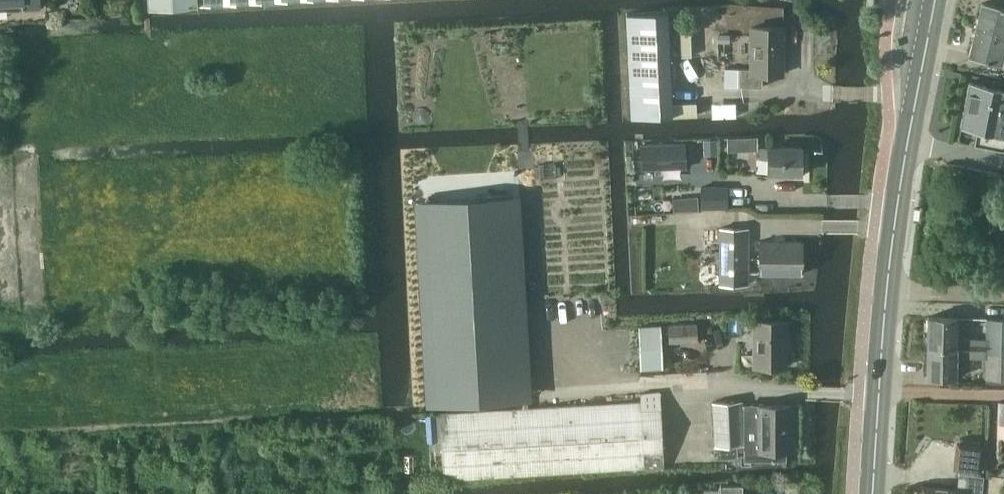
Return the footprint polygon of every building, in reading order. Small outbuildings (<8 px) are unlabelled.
[(40,7),(39,0),(0,0),(0,10),(40,7)] [(977,30),(1003,36),(1003,11),(982,6),(977,30)] [(668,12),(627,14),(631,118),(699,115),(698,101),(672,103),(668,12)] [(724,69),(723,87),(763,89),(764,76),(783,76),(784,30),(753,30),(752,70),(724,69)] [(971,55),(1002,62),(1003,63),(1003,36),(977,30),(971,55)] [(1003,142),(1003,92),(970,86),(963,128),(977,131),(976,145),(1002,150),(1003,142)] [(713,100),(714,114),(737,113),(737,99),(713,100)] [(684,143),(640,145),(641,169),(685,167),(684,143)] [(803,175),(804,150),(770,148),(770,151),(763,151),(761,160),(769,160),(769,175),(803,175)] [(475,169),(461,170),(463,187),(477,186),(475,169)] [(727,207),(727,186),(700,186),(700,208),(727,207)] [(698,210),(697,189),(673,189),(673,211),(698,210)] [(514,297),(508,195),(426,200),(437,402),(519,398),(515,317),(525,316),(526,316),(525,296),(524,296),(514,297)] [(748,285),(749,230),(721,230),(721,285),(748,285)] [(803,276),(803,245),(761,244),(761,276),(803,276)] [(928,347),(987,349),(987,354),(1003,354),(1003,318),(986,317),(985,337),(957,336),(957,319),(928,319),(928,347)] [(668,324),(669,341),(669,343),(698,341),(697,322),(668,324)] [(757,367),(788,366),(787,322),(756,323),(757,367)] [(662,342),(669,341),(668,324),(641,326),(641,369),(662,368),(662,342)] [(927,376),(956,376),(956,357),(968,358),(985,358),(985,360),(986,360),(986,379),(1003,379),(1003,354),(987,354),(987,349),(928,347),(927,376)] [(430,442),(432,479),(443,478),(444,479),(645,468),(664,466),(663,450),(661,407),(642,408),(641,400),(436,412),(437,441),(430,442)] [(742,403),(715,405),(718,447),(719,458),(738,457),(737,446),(744,445),(742,403)] [(791,405),(744,407),(745,452),(760,451),(760,460),(787,459),(787,451),(792,450),(791,408),(791,405)] [(956,440),(952,469),(980,473),(984,443),(956,440)] [(982,476),(961,475),(958,491),(928,489),(928,493),(981,493),(982,476)] [(1003,480),(986,479),(985,493),(1003,493),(1003,480)]
